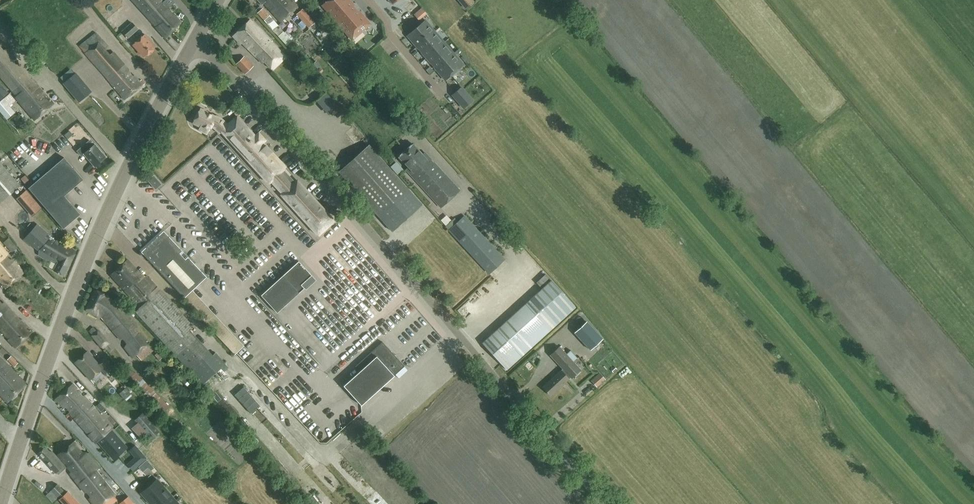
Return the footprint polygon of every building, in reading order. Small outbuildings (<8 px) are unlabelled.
[(180,24),(160,0),(132,0),(156,27),(155,28),(165,39),(180,24)] [(261,4),(263,2),(281,22),(298,7),(291,0),(257,0),(261,4)] [(357,12),(352,6),(354,5),(350,0),(328,0),(323,5),(341,25),(357,12)] [(318,26),(316,24),(314,22),(315,22),(311,18),(302,8),(296,14),(303,22),(300,24),(303,28),(306,25),(308,28),(309,28),(312,31),(318,26)] [(256,14),(263,22),(269,18),(263,9),(256,14)] [(422,10),(415,14),(419,21),(426,17),(422,10)] [(357,12),(341,25),(353,39),(371,24),(359,11),(357,12)] [(285,56),(250,20),(233,36),(241,44),(243,43),(263,63),(265,61),(272,68),(285,56)] [(407,36),(417,47),(435,31),(425,20),(407,36)] [(128,38),(138,29),(132,22),(122,31),(128,38)] [(292,41),(283,31),(278,35),(286,45),(292,41)] [(417,47),(426,58),(444,42),(435,31),(417,47)] [(109,55),(105,50),(109,46),(96,32),(79,46),(96,65),(125,100),(144,84),(141,80),(139,81),(135,75),(133,77),(128,70),(129,70),(113,52),(109,55)] [(144,57),(155,46),(144,34),(133,45),(144,57)] [(426,58),(435,69),(453,53),(444,42),(426,58)] [(17,96),(15,97),(35,120),(54,103),(20,64),(16,65),(12,60),(14,57),(7,48),(3,49),(0,45),(0,77),(17,96)] [(453,53),(435,69),(445,80),(463,64),(453,53)] [(244,57),(236,64),(245,73),(252,66),(244,57)] [(320,65),(317,62),(310,67),(314,71),(320,65)] [(78,101),(89,92),(74,74),(63,83),(78,101)] [(8,92),(0,83),(0,100),(8,92)] [(473,100),(462,87),(452,95),(463,108),(473,100)] [(47,95),(52,101),(56,97),(51,91),(47,95)] [(10,93),(4,98),(3,98),(0,101),(0,112),(6,120),(15,112),(9,105),(16,100),(10,93)] [(215,117),(200,110),(193,123),(200,127),(199,130),(207,134),(211,126),(213,128),(216,129),(218,132),(219,133),(221,131),(268,183),(269,181),(284,197),(318,235),(334,221),(297,181),(295,182),(283,169),(285,168),(262,142),(265,140),(259,133),(255,137),(237,116),(227,125),(223,121),(220,119),(218,118),(215,116),(215,117)] [(65,133),(72,145),(85,138),(78,126),(65,133)] [(93,145),(89,140),(77,150),(81,156),(84,153),(95,166),(106,157),(95,144),(93,145)] [(405,150),(450,199),(460,190),(431,158),(428,160),(424,157),(427,154),(425,152),(423,154),(413,143),(405,150)] [(339,171),(379,216),(392,231),(422,205),(369,144),(339,171)] [(440,208),(450,199),(405,150),(398,157),(404,164),(405,163),(408,167),(405,169),(439,206),(440,208)] [(63,228),(80,214),(64,195),(83,179),(64,157),(28,188),(63,228)] [(20,185),(0,162),(0,202),(0,203),(20,185)] [(156,188),(161,183),(153,174),(148,179),(156,188)] [(246,185),(241,189),(246,195),(250,191),(246,185)] [(31,217),(41,208),(25,191),(15,200),(31,217)] [(490,273),(504,260),(464,216),(449,229),(490,273)] [(75,251),(50,237),(37,225),(23,240),(33,249),(35,247),(39,251),(39,255),(51,261),(51,260),(57,263),(53,270),(64,276),(75,251)] [(185,299),(194,292),(208,278),(163,229),(140,250),(185,299)] [(354,245),(358,241),(353,235),(349,239),(354,245)] [(12,252),(17,247),(8,238),(3,242),(12,252)] [(0,245),(0,282),(5,288),(23,273),(0,245)] [(128,260),(111,275),(140,306),(135,311),(203,385),(226,363),(216,352),(213,355),(189,329),(193,326),(147,276),(141,275),(128,260)] [(298,261),(261,295),(277,313),(305,287),(301,284),(311,275),(298,261)] [(352,317),(395,283),(388,274),(387,275),(383,269),(372,278),(377,285),(367,293),(362,287),(360,289),(366,297),(358,304),(348,311),(352,317)] [(576,307),(545,275),(537,282),(542,288),(482,343),(506,370),(576,307)] [(113,300),(107,296),(97,290),(86,310),(100,318),(101,317),(104,319),(104,320),(120,339),(123,338),(127,343),(125,347),(132,357),(136,355),(142,361),(153,351),(148,346),(148,345),(148,344),(135,328),(137,326),(115,298),(113,300)] [(4,302),(1,302),(0,301),(0,330),(7,338),(7,339),(15,348),(32,332),(24,323),(24,324),(4,302)] [(385,321),(393,314),(388,308),(380,314),(385,321)] [(601,340),(585,323),(574,334),(589,351),(601,340)] [(97,333),(91,337),(99,348),(105,344),(97,333)] [(361,405),(394,376),(405,366),(383,342),(355,367),(359,372),(344,386),(361,405)] [(566,354),(560,347),(551,355),(563,368),(543,386),(551,395),(571,377),(572,378),(580,370),(573,362),(577,358),(570,350),(566,354)] [(160,350),(154,355),(159,360),(164,355),(160,350)] [(98,363),(88,351),(75,363),(90,379),(101,370),(106,375),(114,367),(104,357),(98,363)] [(8,402),(26,384),(5,362),(0,358),(0,394),(8,402)] [(162,359),(157,363),(161,369),(167,365),(162,359)] [(592,381),(597,388),(605,380),(600,374),(592,381)] [(103,376),(93,384),(97,390),(107,382),(103,376)] [(309,389),(312,381),(304,378),(301,386),(309,389)] [(73,383),(56,398),(64,408),(66,407),(69,411),(69,412),(95,442),(97,441),(114,459),(127,447),(111,429),(97,410),(84,395),(82,396),(80,394),(81,393),(73,383)] [(125,400),(131,393),(126,387),(119,393),(125,400)] [(244,387),(235,395),(251,413),(260,405),(244,387)] [(195,414),(200,410),(209,402),(200,393),(194,399),(200,405),(197,407),(193,411),(195,414)] [(143,412),(134,420),(151,439),(160,431),(143,412)] [(78,483),(96,468),(97,466),(86,453),(82,452),(73,442),(58,455),(71,471),(70,473),(78,483)] [(50,452),(45,447),(38,453),(56,473),(56,472),(58,475),(66,467),(51,451),(50,452)] [(138,464),(145,458),(139,451),(138,452),(132,458),(138,464)] [(96,468),(78,483),(85,492),(88,490),(92,495),(89,498),(94,503),(111,503),(116,500),(113,495),(115,494),(96,468)] [(152,477),(137,490),(149,503),(167,503),(172,500),(152,477)] [(56,485),(51,490),(46,495),(53,502),(65,492),(57,484),(56,485)] [(59,499),(64,503),(79,503),(68,491),(59,499)]
